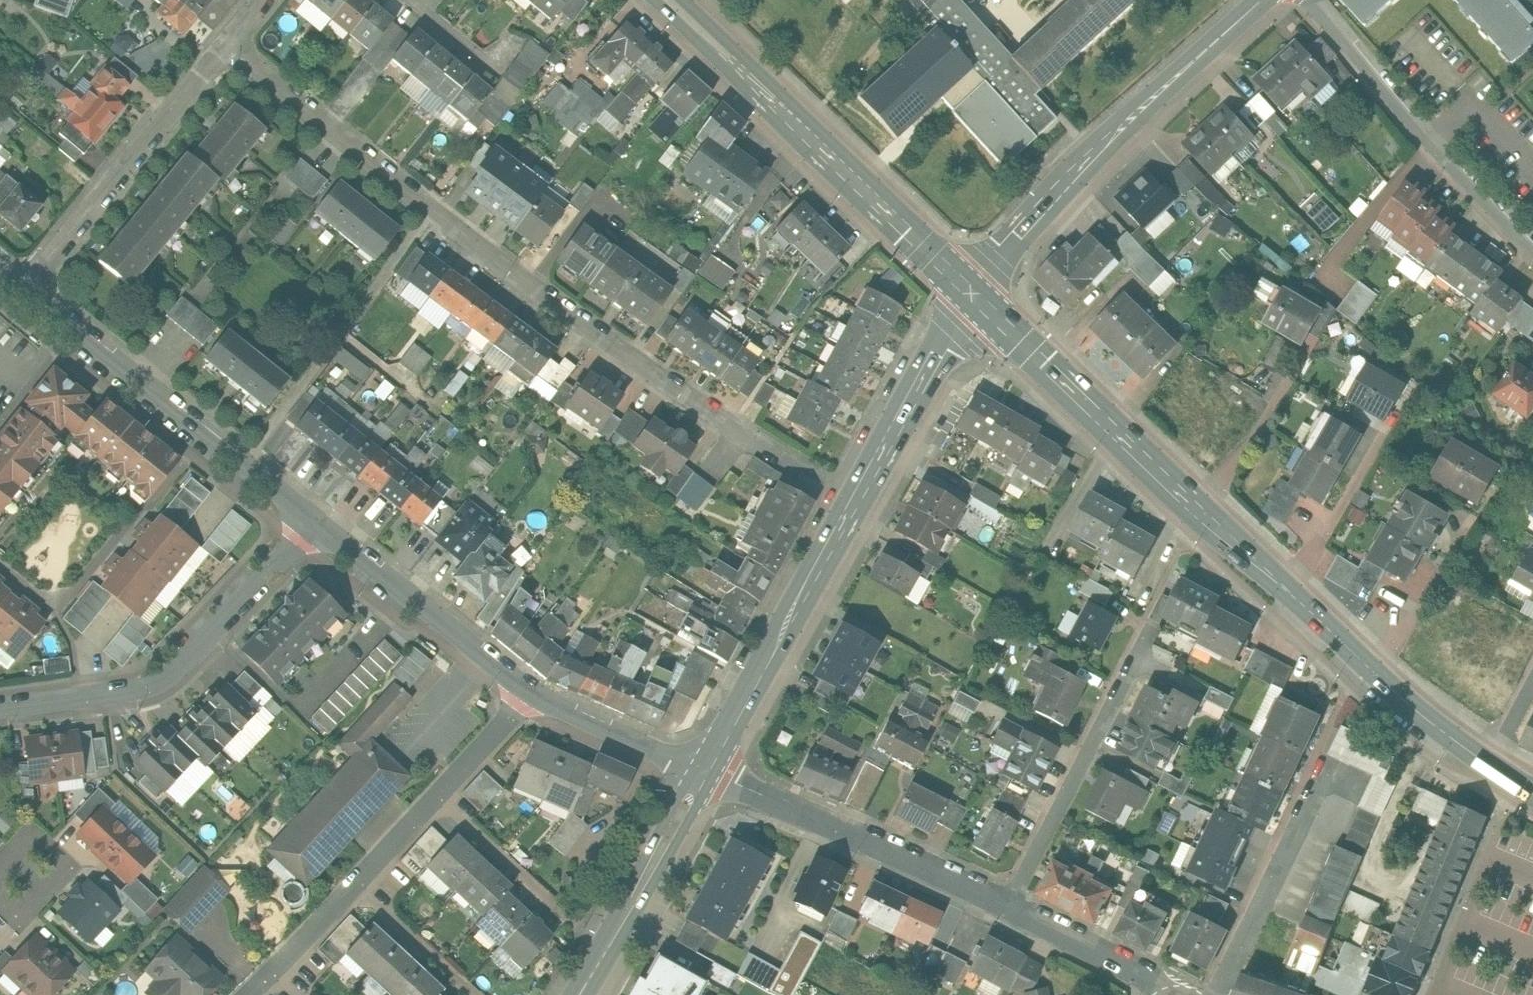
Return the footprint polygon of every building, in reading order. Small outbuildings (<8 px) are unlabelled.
[(35,4),(69,16),(74,0),(36,0),(35,4)] [(177,0),(165,0),(162,4),(164,6),(158,13),(166,19),(165,20),(175,28),(175,27),(184,34),(197,17),(177,0)] [(197,17),(211,0),(177,0),(197,17)] [(313,4),(332,20),(348,0),(316,0),(313,4)] [(332,20),(350,35),(376,5),(370,0),(348,0),(332,20)] [(531,4),(551,20),(559,10),(567,0),(535,0),(531,4)] [(559,10),(574,21),(588,2),(585,0),(567,0),(559,10)] [(920,15),(937,0),(906,0),(920,15)] [(947,0),(937,0),(920,15),(934,30),(935,29),(970,68),(941,95),(953,109),(952,110),(1004,166),(1056,117),(1035,95),(947,0)] [(961,0),(947,0),(1035,95),(1041,90),(1011,58),(1013,56),(961,0)] [(1011,58),(1041,90),(1139,0),(1074,0),(1013,56),(1011,58)] [(1365,26),(1394,0),(1342,0),(1365,26)] [(1516,0),(1456,0),(1514,64),(1532,46),(1532,32),(1529,28),(1532,24),(1532,19),(1516,0)] [(395,20),(376,5),(350,35),(369,51),(379,39),(394,22),(395,20)] [(629,19),(605,45),(606,46),(591,62),(608,76),(622,60),(631,68),(654,42),(629,19)] [(394,22),(379,39),(388,46),(402,29),(394,22)] [(396,54),(392,59),(411,75),(437,44),(417,28),(411,36),(396,54)] [(402,29),(388,46),(396,54),(411,36),(402,29)] [(934,30),(859,98),(895,137),(941,95),(970,68),(935,29),(934,30)] [(1337,55),(1321,37),(1310,47),(1326,65),(1337,55)] [(369,51),(364,58),(372,65),(388,46),(379,39),(369,51)] [(531,40),(503,78),(521,92),(550,54),(531,40)] [(675,61),(654,42),(631,68),(638,74),(651,86),(652,87),(675,61)] [(1306,50),(1299,42),(1278,62),(1301,88),(1310,98),(1332,78),(1323,68),(1326,65),(1310,47),(1306,50)] [(437,44),(411,75),(430,90),(455,59),(437,44)] [(388,46),(372,65),(381,72),(392,59),(396,54),(388,46)] [(138,76),(115,57),(106,68),(128,85),(129,87),(138,76)] [(455,59),(430,90),(449,105),(474,75),(455,59)] [(1301,88),(1278,62),(1256,82),(1280,107),(1301,88)] [(67,90),(39,67),(32,76),(60,99),(67,90)] [(128,85),(106,68),(92,84),(97,88),(92,94),(90,93),(82,102),(109,124),(122,107),(115,101),(128,85)] [(710,93),(687,72),(661,100),(669,107),(684,120),(685,121),(710,93)] [(638,74),(622,92),(635,104),(651,86),(638,74)] [(493,91),(474,75),(449,105),(468,121),(477,111),(492,92),(493,91)] [(569,90),(559,81),(542,101),(556,113),(553,117),(579,137),(582,139),(607,108),(610,105),(577,79),(569,90)] [(82,102),(67,90),(60,99),(59,100),(74,112),(82,102)] [(492,92),(477,111),(486,118),(501,99),(492,92)] [(635,104),(622,92),(610,105),(607,108),(620,121),(635,104)] [(1276,111),(1259,94),(1250,102),(1266,120),(1276,111)] [(501,99),(486,118),(496,127),(511,107),(501,99)] [(109,124),(82,102),(74,112),(76,113),(60,133),(83,153),(84,154),(109,124)] [(721,102),(696,138),(705,144),(722,156),(729,147),(745,124),(721,102)] [(1266,120),(1250,102),(1240,112),(1256,129),(1266,120)] [(235,105),(191,159),(217,180),(221,183),(265,130),(235,105)] [(669,107),(651,128),(665,141),(684,120),(669,107)] [(1252,133),(1228,107),(1207,127),(1231,153),(1252,133)] [(1207,127),(1186,147),(1209,173),(1231,153),(1207,127)] [(566,146),(555,161),(562,166),(582,139),(579,137),(570,149),(566,146)] [(615,138),(602,158),(612,164),(625,144),(615,138)] [(83,153),(66,139),(58,148),(75,162),(83,153)] [(722,156),(705,144),(685,174),(712,192),(739,154),(729,147),(722,156)] [(479,202),(512,158),(494,145),(461,189),(479,202)] [(767,173),(739,154),(712,192),(739,212),(767,173)] [(144,208),(173,234),(217,180),(191,159),(187,155),(144,208)] [(328,181),(300,158),(285,177),(313,199),(328,181)] [(479,202),(497,216),(530,172),(512,158),(479,202)] [(1205,176),(1189,158),(1179,168),(1195,186),(1205,176)] [(1195,186),(1179,168),(1168,177),(1185,195),(1195,186)] [(1147,171),(1117,198),(1143,227),(1173,199),(1147,171)] [(497,216),(515,229),(540,197),(548,185),(530,172),(497,216)] [(6,175),(0,183),(0,215),(21,232),(43,205),(6,175)] [(399,229),(340,182),(315,212),(375,260),(399,229)] [(584,182),(569,203),(579,211),(595,190),(584,182)] [(1405,184),(1372,229),(1389,242),(1420,201),(1427,192),(1417,185),(1414,190),(1405,184)] [(774,215),(790,197),(780,189),(765,206),(774,215)] [(1309,191),(1298,198),(1305,208),(1316,201),(1309,191)] [(563,214),(540,197),(515,229),(538,246),(563,214)] [(1325,231),(1340,218),(1323,197),(1307,210),(1325,231)] [(1420,201),(1394,236),(1412,249),(1434,219),(1441,210),(1432,203),(1428,208),(1420,201)] [(801,202),(778,226),(795,242),(818,218),(801,202)] [(173,234),(144,208),(100,262),(130,286),(173,234)] [(818,218),(795,242),(811,257),(834,233),(818,218)] [(1455,227),(1446,220),(1443,225),(1434,219),(1412,249),(1408,254),(1397,268),(1415,281),(1426,267),(1451,233),(1455,227)] [(1118,241),(1102,224),(1091,236),(1107,251),(1118,241)] [(582,226),(558,261),(590,284),(615,250),(615,249),(582,226)] [(1118,241),(1107,251),(1119,264),(1127,273),(1131,269),(1148,252),(1128,231),(1118,241)] [(834,233),(811,257),(827,273),(849,249),(834,233)] [(1478,252),(1451,233),(1426,267),(1453,286),(1478,252)] [(1072,256),(1094,282),(1098,285),(1119,264),(1107,251),(1091,236),(1076,251),(1072,256)] [(1072,256),(1076,251),(1068,243),(1062,250),(1061,249),(1035,275),(1054,294),(1056,292),(1071,306),(1094,282),(1072,256)] [(417,247),(398,273),(408,281),(428,254),(417,247)] [(671,290),(615,250),(590,284),(647,324),(671,290)] [(1166,270),(1148,252),(1131,269),(1149,287),(1166,270)] [(1504,271),(1478,252),(1453,286),(1479,305),(1498,280),(1504,271)] [(725,288),(736,268),(711,253),(699,273),(725,288)] [(450,270),(428,254),(408,281),(429,297),(450,270)] [(695,275),(683,267),(671,285),(683,294),(695,275)] [(429,297),(418,312),(430,322),(435,315),(445,323),(452,314),(451,313),(471,286),(450,270),(429,297)] [(1523,298),(1498,280),(1479,305),(1472,314),(1498,333),(1507,321),(1522,300),(1523,298)] [(1378,295),(1358,281),(1351,290),(1370,305),(1378,295)] [(492,301),(471,286),(451,313),(452,314),(472,329),(492,301)] [(1297,298),(1278,286),(1270,302),(1269,301),(1268,303),(1274,306),(1264,322),(1277,330),(1278,329),(1290,337),(1303,344),(1313,327),(1322,312),(1321,311),(1303,301),(1304,298),(1300,295),(1297,298)] [(900,306),(871,290),(860,310),(889,326),(900,306)] [(1370,305),(1351,290),(1344,300),(1363,314),(1370,305)] [(1139,309),(1124,295),(1093,328),(1121,354),(1147,326),(1135,314),(1139,309)] [(218,327),(182,297),(166,316),(203,345),(218,327)] [(1327,300),(1321,311),(1322,312),(1313,327),(1323,333),(1337,309),(1327,300)] [(1363,314),(1344,300),(1337,310),(1356,324),(1363,314)] [(1522,300),(1507,321),(1517,328),(1532,307),(1522,300)] [(513,317),(492,301),(472,329),(493,345),(513,317)] [(1517,328),(1526,335),(1532,326),(1532,308),(1532,307),(1517,328)] [(889,326),(860,310),(849,328),(849,329),(879,345),(889,326)] [(677,322),(665,340),(683,353),(703,325),(684,312),(677,322)] [(677,322),(668,315),(655,334),(665,340),(677,322)] [(513,317),(493,345),(514,361),(534,333),(513,317)] [(879,345),(849,329),(849,328),(838,322),(830,338),(841,344),(839,348),(868,364),(879,345)] [(703,325),(683,353),(702,366),(721,338),(703,325)] [(1147,326),(1121,354),(1146,378),(1177,346),(1163,332),(1159,337),(1147,326)] [(289,378),(228,331),(205,359),(266,407),(289,378)] [(534,333),(514,361),(506,371),(528,387),(550,400),(557,392),(556,391),(547,384),(536,376),(550,358),(556,349),(534,333)] [(739,350),(720,378),(738,391),(753,369),(757,362),(767,350),(748,337),(739,350)] [(721,338),(702,366),(720,378),(739,350),(721,338)] [(413,345),(400,362),(409,369),(422,351),(413,345)] [(868,364),(839,348),(828,367),(858,383),(868,364)] [(337,362),(366,379),(373,367),(344,350),(337,362)] [(422,351),(409,369),(418,375),(431,358),(422,351)] [(1405,387),(1367,365),(1365,359),(1360,356),(1354,358),(1352,362),(1353,368),(1350,375),(1358,380),(1348,397),(1386,419),(1405,387)] [(550,358),(536,376),(547,384),(560,366),(559,365),(550,358)] [(560,366),(547,384),(556,391),(564,381),(576,366),(565,358),(559,365),(560,366)] [(1516,364),(1496,395),(1529,417),(1532,411),(1532,376),(1516,364)] [(858,383),(828,367),(818,386),(840,398),(847,402),(858,383)] [(88,395),(54,368),(26,402),(31,406),(26,413),(55,436),(64,425),(77,436),(94,414),(81,404),(88,395)] [(753,369),(738,391),(749,397),(764,376),(753,369)] [(460,371),(445,390),(454,396),(468,377),(460,371)] [(600,380),(589,374),(578,390),(567,406),(567,407),(599,429),(600,429),(611,413),(622,396),(609,387),(611,385),(601,378),(600,380)] [(578,390),(564,381),(556,391),(557,392),(550,400),(565,410),(567,407),(567,406),(578,390)] [(818,386),(811,382),(800,402),(829,418),(840,398),(818,386)] [(765,383),(753,401),(766,408),(776,388),(765,383)] [(307,393),(286,419),(296,427),(316,401),(307,393)] [(975,393),(956,425),(957,426),(944,450),(964,462),(978,438),(992,446),(1011,413),(975,393)] [(154,438),(106,399),(94,414),(77,436),(75,438),(123,477),(154,438)] [(296,427),(317,444),(338,417),(317,400),(316,401),(296,427)] [(401,402),(384,424),(394,432),(411,410),(401,402)] [(829,418),(800,402),(790,422),(819,437),(829,418)] [(629,408),(621,420),(614,431),(634,445),(650,423),(629,408)] [(8,424),(48,455),(60,440),(55,436),(26,413),(21,409),(8,424)] [(621,420),(611,413),(600,429),(599,429),(597,432),(608,440),(614,431),(621,420)] [(1039,429),(1011,413),(992,446),(1020,462),(1035,436),(1039,429)] [(1361,433),(1327,413),(1307,447),(1311,450),(1341,468),(1361,433)] [(359,433),(338,417),(317,444),(338,460),(359,433)] [(462,431),(444,417),(437,426),(454,440),(462,431)] [(676,431),(674,433),(653,418),(650,423),(634,445),(633,446),(647,456),(643,461),(662,474),(665,469),(674,475),(675,476),(683,464),(695,447),(685,440),(686,438),(685,434),(680,431),(676,431)] [(8,424),(0,434),(0,441),(36,470),(48,455),(8,424)] [(417,424),(403,442),(412,449),(414,447),(415,447),(427,432),(417,424)] [(379,450),(359,433),(338,460),(358,477),(379,450)] [(545,439),(527,436),(525,448),(543,451),(545,439)] [(1063,452),(1035,436),(1020,462),(1017,468),(1045,484),(1063,452)] [(154,438),(123,477),(150,498),(181,459),(154,438)] [(1496,469),(1471,454),(1473,451),(1455,440),(1444,458),(1449,462),(1441,476),(1458,487),(1459,488),(1459,490),(1461,492),(1477,501),(1481,494),(1480,490),(1484,483),(1488,482),(1496,469)] [(20,489),(36,470),(0,441),(0,473),(20,489)] [(412,449),(399,465),(400,466),(379,493),(400,509),(421,482),(411,475),(426,456),(415,447),(414,447),(412,449)] [(379,450),(358,477),(379,493),(400,466),(399,465),(379,450)] [(1292,484),(1291,485),(1301,491),(1321,502),(1341,468),(1311,450),(1292,484)] [(774,469),(754,456),(748,467),(768,480),(774,469)] [(683,464),(675,476),(674,475),(665,488),(676,496),(694,472),(683,464)] [(1064,468),(1050,495),(1063,502),(1078,475),(1064,468)] [(714,486),(694,472),(676,496),(696,509),(714,486)] [(0,473),(0,506),(4,510),(20,489),(0,473)] [(211,493),(192,477),(184,487),(203,502),(211,493)] [(1292,484),(1282,478),(1275,489),(1296,501),(1301,491),(1291,485),(1292,484)] [(421,482),(400,509),(421,526),(422,525),(441,500),(442,499),(421,482)] [(962,504),(924,482),(910,507),(948,528),(962,504)] [(1001,496),(976,482),(969,494),(973,496),(993,508),(994,508),(1001,496)] [(815,501),(781,483),(770,503),(764,500),(755,518),(794,539),(815,501)] [(203,502),(184,487),(176,496),(196,512),(203,502)] [(1296,501),(1275,489),(1269,500),(1290,511),(1296,501)] [(1126,510),(1091,491),(1069,530),(1105,549),(1121,519),(1126,510)] [(1447,513),(1412,493),(1392,528),(1427,548),(1447,513)] [(196,512),(176,496),(169,505),(188,521),(196,512)] [(993,508),(973,496),(967,507),(999,525),(1005,515),(993,508)] [(441,500),(422,525),(437,537),(457,513),(457,512),(441,500)] [(1290,511),(1269,500),(1263,510),(1284,522),(1290,511)] [(465,502),(457,512),(457,513),(437,537),(467,561),(480,545),(482,546),(492,533),(486,528),(490,522),(465,502)] [(188,521),(169,505),(161,515),(164,517),(180,530),(188,521)] [(948,528),(910,507),(896,531),(928,549),(934,553),(948,528)] [(252,525),(232,509),(224,519),(244,535),(252,525)] [(180,530),(164,517),(158,524),(153,525),(148,521),(141,530),(182,562),(196,543),(180,530)] [(794,539),(755,518),(741,542),(751,548),(746,559),(773,577),(794,539)] [(244,535),(224,519),(217,529),(236,544),(244,535)] [(1157,538),(1121,519),(1105,549),(1100,558),(1135,577),(1157,538)] [(1427,548),(1392,528),(1373,561),(1372,562),(1386,570),(1407,582),(1427,548)] [(236,544),(217,529),(209,538),(229,553),(236,544)] [(182,562),(141,530),(135,538),(139,542),(140,547),(135,553),(134,554),(166,579),(166,580),(167,580),(182,562)] [(523,573),(498,553),(506,544),(492,533),(482,546),(480,545),(467,561),(455,577),(457,579),(456,581),(479,599),(480,598),(483,600),(485,597),(490,600),(491,598),(502,606),(523,573)] [(229,553),(209,538),(201,548),(221,563),(229,553)] [(710,556),(693,546),(686,556),(695,563),(695,562),(703,566),(704,567),(710,556)] [(1531,548),(1514,578),(1532,589),(1532,549),(1531,548)] [(934,553),(928,549),(922,560),(933,566),(940,570),(945,559),(934,553)] [(166,579),(134,554),(135,553),(134,552),(128,560),(123,560),(118,556),(111,565),(152,597),(166,580),(166,579)] [(922,560),(909,553),(902,566),(917,575),(926,580),(933,566),(922,560)] [(902,566),(882,555),(870,577),(905,597),(917,575),(902,566)] [(1360,568),(1339,555),(1326,577),(1347,589),(1359,569),(1360,568)] [(1373,561),(1366,557),(1360,568),(1359,569),(1380,581),(1386,570),(1372,562),(1373,561)] [(773,577),(746,559),(737,573),(732,584),(758,600),(759,601),(771,581),(773,577)] [(737,573),(717,560),(711,570),(732,584),(737,573)] [(703,566),(695,562),(695,563),(685,577),(692,582),(703,566)] [(152,597),(111,565),(105,573),(109,577),(110,582),(104,589),(113,596),(134,613),(137,615),(152,597)] [(732,584),(711,570),(711,571),(708,569),(705,574),(708,576),(704,583),(717,591),(719,588),(726,593),(732,584)] [(1380,581),(1359,569),(1353,579),(1374,591),(1380,581)] [(1114,592),(1088,578),(1081,592),(1107,605),(1114,592)] [(1221,598),(1182,579),(1172,598),(1163,616),(1164,617),(1182,626),(1183,624),(1203,634),(1215,609),(1221,598)] [(1374,591),(1353,579),(1347,589),(1368,602),(1374,591)] [(104,589),(94,581),(86,590),(105,606),(113,596),(104,589)] [(344,615),(310,582),(293,599),(286,599),(287,606),(321,639),(344,615)] [(758,600),(732,584),(726,593),(720,605),(747,621),(758,600)] [(8,595),(9,595),(9,594),(0,586),(0,605),(8,595)] [(520,589),(509,608),(517,614),(519,610),(522,612),(531,597),(520,589)] [(693,601),(671,589),(664,601),(687,613),(693,601)] [(105,606),(86,590),(78,599),(98,615),(105,606)] [(1163,593),(1150,618),(1161,623),(1164,617),(1163,616),(1172,598),(1163,593)] [(0,605),(0,641),(29,605),(21,598),(17,602),(9,595),(8,595),(0,605)] [(490,600),(477,617),(489,627),(502,606),(491,598),(490,600)] [(567,598),(561,607),(567,612),(571,609),(575,604),(567,598)] [(98,615),(78,599),(71,609),(90,624),(98,615)] [(707,609),(693,601),(687,613),(709,626),(714,616),(706,612),(707,609)] [(1116,616),(1091,603),(1074,636),(1099,649),(1116,616)] [(0,641),(0,642),(18,657),(44,624),(34,616),(38,612),(29,605),(0,641)] [(747,621),(720,605),(714,616),(709,626),(737,642),(747,621)] [(287,606),(269,624),(269,623),(260,632),(261,632),(243,651),(278,684),(321,639),(287,606)] [(517,614),(509,608),(492,635),(510,649),(528,624),(517,614)] [(90,624),(71,609),(63,618),(83,634),(90,624)] [(571,609),(567,612),(560,620),(570,628),(580,616),(571,609)] [(1253,629),(1215,609),(1203,634),(1199,641),(1236,661),(1253,629)] [(560,620),(549,612),(539,625),(542,628),(539,632),(546,638),(560,620)] [(146,638),(154,628),(137,615),(134,613),(126,623),(146,638)] [(709,626),(687,613),(679,627),(701,640),(709,626)] [(560,620),(546,638),(553,643),(556,639),(559,642),(570,628),(560,620)] [(146,638),(126,623),(119,632),(138,647),(146,638)] [(539,632),(528,624),(510,649),(528,664),(546,638),(539,632)] [(877,645),(842,625),(828,650),(864,669),(877,645)] [(737,642),(709,626),(701,640),(698,646),(727,662),(738,642),(737,642)] [(138,647),(119,632),(111,641),(131,657),(138,647)] [(599,642),(585,634),(573,656),(587,663),(599,642)] [(553,643),(546,638),(528,664),(547,678),(563,651),(553,643)] [(402,655),(385,639),(376,647),(394,664),(402,655)] [(630,645),(620,639),(613,656),(621,660),(630,645)] [(131,657),(111,641),(104,651),(123,666),(131,657)] [(630,645),(621,660),(622,660),(615,675),(630,681),(645,653),(630,645)] [(432,661),(414,646),(407,655),(424,670),(432,661)] [(1063,658),(1041,646),(1035,656),(1058,668),(1063,658)] [(394,664),(376,647),(368,656),(386,672),(394,664)] [(1274,658),(1256,648),(1244,670),(1262,680),(1274,658)] [(864,669),(828,650),(814,675),(849,695),(864,669)] [(573,656),(563,651),(547,678),(578,693),(594,666),(587,663),(573,656)] [(717,664),(692,651),(683,668),(708,681),(717,664)] [(424,670),(407,655),(399,664),(417,679),(424,670)] [(1035,656),(1031,655),(1030,658),(1040,663),(1031,680),(1046,687),(1034,711),(1063,726),(1085,683),(1058,668),(1035,656)] [(45,657),(46,671),(70,670),(70,656),(45,657)] [(386,672),(368,656),(360,665),(378,681),(386,672)] [(621,660),(613,656),(606,671),(615,675),(622,660),(621,660)] [(1294,668),(1274,658),(1262,680),(1283,691),(1294,668)] [(417,679),(399,664),(392,673),(409,688),(417,679)] [(378,681),(360,665),(352,673),(370,690),(378,681)] [(606,671),(594,666),(578,693),(602,703),(615,675),(606,671)] [(708,681),(683,668),(673,690),(697,701),(708,681)] [(262,688),(245,671),(237,680),(254,696),(262,688)] [(370,690),(352,673),(344,682),(361,698),(370,690)] [(668,680),(652,673),(646,688),(660,695),(664,690),(668,680)] [(630,681),(615,675),(602,703),(624,713),(637,685),(630,681)] [(254,696),(237,680),(228,689),(246,705),(254,696)] [(319,794),(359,830),(409,776),(372,741),(413,697),(395,682),(338,743),(353,758),(319,794)] [(361,698),(344,682),(336,691),(353,707),(361,698)] [(646,688),(637,685),(624,713),(656,727),(668,698),(660,695),(646,688)] [(228,689),(225,686),(216,695),(212,691),(204,699),(208,703),(209,703),(239,732),(256,714),(246,705),(228,689)] [(1235,698),(1212,686),(1205,698),(1228,710),(1235,698)] [(1172,699),(1150,688),(1134,719),(1168,737),(1168,736),(1176,723),(1184,727),(1197,702),(1176,691),(1172,699)] [(353,707),(336,691),(328,699),(345,716),(353,707)] [(834,702),(813,691),(808,701),(829,713),(834,702)] [(980,702),(959,691),(953,702),(974,713),(980,702)] [(908,692),(898,712),(904,716),(913,720),(923,700),(908,692)] [(345,716),(328,699),(320,708),(337,724),(345,716)] [(1319,716),(1283,699),(1265,737),(1266,737),(1301,754),(1319,716)] [(923,700),(913,720),(921,725),(928,728),(938,708),(923,700)] [(239,732),(209,703),(208,703),(200,711),(196,708),(189,716),(223,748),(239,732)] [(337,724),(320,708),(312,717),(329,733),(337,724)] [(223,748),(189,716),(181,724),(185,728),(177,736),(198,757),(207,766),(223,748)] [(913,720),(904,716),(900,723),(901,725),(908,729),(913,720)] [(852,721),(846,718),(843,725),(849,728),(852,721)] [(1520,745),(1532,751),(1532,718),(1520,745)] [(901,725),(889,719),(874,747),(893,758),(908,729),(901,725)] [(1168,737),(1134,719),(1127,733),(1130,735),(1122,751),(1157,769),(1162,758),(1167,760),(1177,741),(1168,736),(1168,737)] [(921,725),(913,720),(908,729),(916,734),(921,725)] [(859,724),(852,721),(849,728),(856,731),(859,724)] [(1056,748),(1003,721),(993,740),(1014,751),(1002,774),(1010,778),(1033,790),(1034,791),(1056,748)] [(842,729),(831,723),(829,728),(839,733),(842,729)] [(1348,729),(1342,726),(1328,754),(1350,765),(1351,764),(1361,741),(1362,742),(1365,737),(1358,734),(1360,729),(1350,724),(1348,729)] [(177,736),(168,727),(160,736),(156,733),(148,741),(183,773),(198,757),(177,736)] [(829,728),(828,728),(820,743),(826,746),(836,751),(844,736),(839,733),(829,728)] [(916,734),(908,729),(893,758),(913,768),(928,740),(916,734)] [(78,733),(52,736),(58,778),(83,774),(81,755),(78,733)] [(52,736),(26,740),(29,761),(31,781),(33,781),(58,778),(52,736)] [(860,744),(844,736),(836,751),(847,757),(852,760),(860,744)] [(1301,754),(1266,737),(1248,775),(1248,776),(1283,792),(1301,754)] [(183,773),(148,741),(141,749),(144,752),(136,762),(148,773),(165,790),(166,790),(183,773)] [(1362,742),(1361,741),(1351,764),(1374,775),(1375,774),(1376,775),(1379,767),(1386,753),(1362,742)] [(562,756),(534,743),(515,784),(544,797),(562,756)] [(836,751),(826,746),(823,751),(825,752),(823,756),(823,758),(831,762),(836,751)] [(847,757),(836,751),(831,762),(839,765),(840,763),(842,761),(844,762),(847,757)] [(823,758),(809,753),(794,783),(815,792),(831,762),(823,758)] [(1395,757),(1386,753),(1379,767),(1389,772),(1395,757)] [(93,754),(81,755),(83,774),(85,783),(96,781),(93,754)] [(635,770),(598,754),(591,768),(584,784),(596,790),(621,801),(635,770)] [(591,768),(562,756),(544,797),(572,810),(584,784),(591,768)] [(29,761),(14,763),(19,799),(35,797),(33,781),(31,781),(29,761)] [(839,765),(831,762),(815,792),(836,800),(852,770),(839,765)] [(1189,766),(1181,780),(1165,772),(1159,784),(1184,797),(1197,770),(1189,766)] [(1150,779),(1127,767),(1122,778),(1145,790),(1150,779)] [(1379,767),(1376,775),(1375,774),(1374,775),(1359,806),(1360,807),(1361,807),(1381,815),(1381,816),(1396,785),(1385,780),(1389,772),(1379,767)] [(503,788),(484,770),(473,782),(492,799),(503,788)] [(1122,778),(1107,771),(1087,809),(1114,823),(1125,802),(1137,808),(1146,791),(1145,790),(1122,778)] [(1283,792),(1248,776),(1248,775),(1240,771),(1232,788),(1240,792),(1230,814),(1229,815),(1255,827),(1264,831),(1283,792)] [(165,790),(148,773),(139,782),(157,798),(165,790)] [(1033,790),(1010,778),(1004,790),(1027,802),(1033,790)] [(492,799),(473,782),(462,793),(481,811),(492,799)] [(947,802),(910,783),(894,815),(930,834),(947,802)] [(572,810),(572,811),(584,817),(596,790),(584,784),(572,810)] [(99,788),(74,814),(86,825),(103,807),(108,812),(116,804),(99,788)] [(1004,790),(993,810),(1016,822),(1027,802),(1004,790)] [(1422,870),(1459,884),(1468,862),(1469,862),(1478,840),(1477,840),(1487,817),(1450,802),(1424,790),(1418,806),(1444,817),(1422,870)] [(359,830),(319,794),(268,850),(276,857),(268,866),(287,883),(284,885),(283,888),(281,890),(281,891),(281,894),(281,896),(281,897),(282,899),(283,901),(285,902),(286,904),(289,905),(293,906),(297,905),(299,903),(301,902),(303,900),(303,898),(304,896),(304,894),(304,892),(304,890),(302,887),(305,884),(307,886),(359,830)] [(956,803),(943,825),(955,832),(968,809),(956,803)] [(108,812),(103,807),(86,825),(78,833),(104,858),(129,832),(108,812)] [(1381,815),(1361,807),(1360,807),(1343,848),(1363,857),(1381,816),(1381,815)] [(982,828),(1006,841),(1016,823),(1016,822),(993,810),(992,809),(982,828)] [(1230,814),(1219,809),(1217,815),(1253,832),(1255,827),(1229,815),(1230,814)] [(572,811),(548,842),(565,854),(588,824),(572,811)] [(1253,832),(1217,815),(1208,833),(1200,851),(1236,868),(1253,832)] [(449,842),(432,826),(424,834),(441,851),(449,842)] [(1407,833),(1392,827),(1383,849),(1398,855),(1407,833)] [(1006,841),(982,828),(972,846),(996,859),(1006,841)] [(1201,829),(1192,847),(1200,851),(1208,833),(1201,829)] [(129,832),(104,858),(130,882),(135,877),(155,856),(129,832)] [(441,851),(424,834),(416,843),(433,859),(441,851)] [(483,862),(455,836),(449,842),(441,851),(433,859),(432,861),(442,870),(440,873),(444,877),(446,876),(457,887),(453,891),(455,892),(460,886),(483,862)] [(707,880),(747,901),(770,860),(730,838),(707,880)] [(433,859),(416,843),(407,852),(425,868),(432,861),(433,859)] [(1336,846),(1302,927),(1299,926),(1298,929),(1301,930),(1287,960),(1295,964),(1295,965),(1295,966),(1301,950),(1322,959),(1323,956),(1336,920),(1340,909),(1349,890),(1363,857),(1343,848),(1336,846)] [(1200,851),(1192,847),(1182,868),(1190,872),(1200,851)] [(1236,868),(1200,851),(1190,872),(1226,889),(1236,868)] [(1105,861),(1095,855),(1086,872),(1096,877),(1097,878),(1105,861)] [(845,870),(817,857),(808,875),(804,873),(795,891),(799,893),(795,902),(796,902),(798,909),(821,920),(823,915),(824,915),(845,870)] [(511,888),(483,862),(460,886),(474,899),(471,903),(485,916),(505,894),(511,888)] [(1073,872),(1055,863),(1039,894),(1067,909),(1086,872),(1076,867),(1073,872)] [(1151,872),(1137,865),(1133,872),(1134,873),(1130,882),(1142,889),(1151,872)] [(204,867),(164,910),(189,933),(229,890),(204,867)] [(1459,884),(1422,870),(1395,935),(1431,953),(1441,928),(1441,929),(1450,907),(1459,884)] [(1096,877),(1086,872),(1067,909),(1095,923),(1111,892),(1093,882),(1096,877)] [(121,890),(105,874),(94,886),(119,909),(129,898),(121,890)] [(135,877),(130,882),(121,890),(129,898),(145,913),(159,899),(135,877)] [(747,901),(707,880),(685,918),(687,920),(708,931),(725,941),(747,901)] [(94,886),(90,882),(83,889),(79,885),(70,894),(74,898),(63,910),(73,919),(74,927),(77,930),(85,930),(92,922),(100,929),(119,909),(94,886)] [(1130,882),(1119,906),(1129,911),(1136,899),(1137,899),(1142,889),(1130,882)] [(907,899),(874,883),(860,912),(893,928),(907,899)] [(1155,897),(1142,889),(1137,899),(1149,906),(1155,897)] [(1381,905),(1349,890),(1340,909),(1373,925),(1381,905)] [(485,916),(478,923),(501,945),(529,915),(515,902),(516,901),(517,897),(512,892),(508,894),(507,895),(505,894),(485,916)] [(1230,904),(1208,894),(1198,916),(1219,927),(1230,904)] [(940,914),(907,899),(893,928),(927,943),(940,914)] [(1137,899),(1136,899),(1129,911),(1116,934),(1152,953),(1165,929),(1160,926),(1166,915),(1149,906),(1137,899)] [(857,921),(837,911),(827,932),(847,942),(857,921)] [(1198,916),(1192,913),(1173,953),(1208,970),(1227,931),(1198,916)] [(368,930),(351,914),(342,923),(359,939),(368,930)] [(534,921),(529,915),(501,945),(525,966),(552,937),(540,926),(541,925),(540,922),(538,920),(535,920),(534,921)] [(708,931),(687,920),(676,940),(696,952),(708,931)] [(359,939),(342,923),(334,931),(351,947),(359,939)] [(397,945),(373,924),(368,930),(359,939),(351,947),(346,953),(369,975),(397,945)] [(1395,935),(1394,935),(1372,926),(1365,943),(1366,943),(1363,949),(1386,959),(1386,960),(1421,977),(1431,953),(1395,935)] [(351,947),(334,931),(326,940),(343,956),(346,953),(351,947)] [(767,992),(776,994),(793,994),(822,942),(800,931),(779,969),(767,992)] [(14,959),(5,969),(5,970),(24,987),(54,955),(35,937),(14,959)] [(176,938),(148,969),(161,980),(156,985),(157,993),(159,994),(207,994),(221,979),(205,964),(201,964),(196,959),(196,956),(176,938)] [(1025,958),(986,938),(969,969),(1008,990),(1025,958)] [(343,956),(326,940),(318,949),(335,965),(343,956)] [(1386,960),(1386,959),(1363,949),(1347,942),(1338,962),(1334,972),(1377,991),(1376,994),(1413,994),(1421,977),(1386,960)] [(369,975),(390,994),(395,994),(420,967),(397,945),(369,975)] [(945,952),(933,945),(921,971),(933,977),(935,973),(945,952)] [(1322,959),(1301,950),(1295,966),(1316,975),(1319,965),(1322,959)] [(5,970),(5,969),(14,959),(6,951),(0,957),(0,975),(5,970)] [(779,969),(748,952),(737,975),(767,992),(779,969)] [(966,963),(945,952),(935,973),(955,984),(966,963)] [(704,980),(657,953),(633,994),(695,994),(704,980)] [(24,987),(33,994),(53,994),(73,973),(54,955),(24,987)] [(1329,959),(1323,956),(1322,959),(1319,965),(1334,972),(1338,962),(1330,958),(1329,959)] [(1025,958),(1008,990),(1031,985),(1041,967),(1025,958)] [(103,977),(85,961),(76,970),(94,987),(103,977)] [(729,985),(735,971),(717,963),(712,977),(729,985)] [(1319,965),(1316,975),(1313,983),(1341,994),(1376,994),(1377,991),(1334,972),(1319,965)] [(395,994),(438,994),(444,989),(420,967),(395,994)] [(1245,971),(1234,994),(1279,994),(1283,984),(1245,971)] [(1283,984),(1279,994),(1308,994),(1309,993),(1283,984)]
